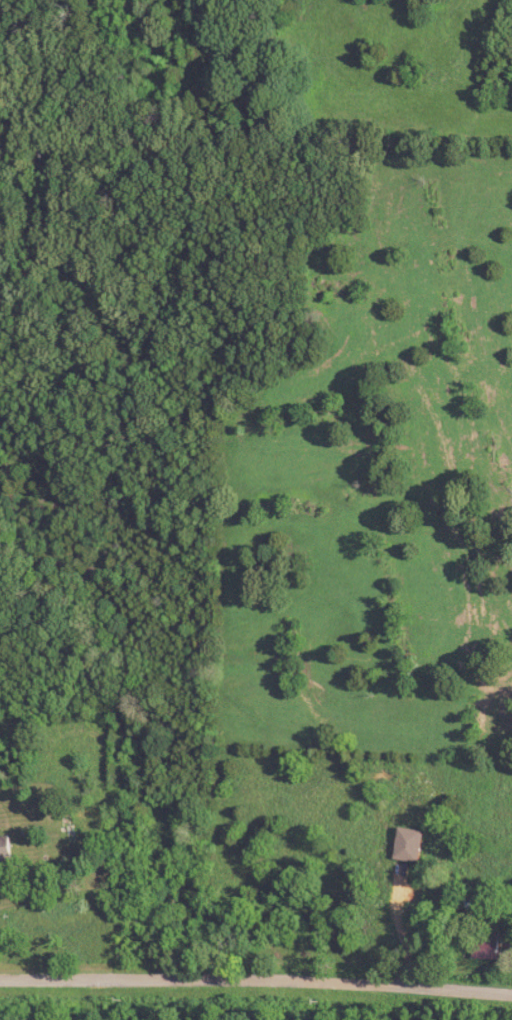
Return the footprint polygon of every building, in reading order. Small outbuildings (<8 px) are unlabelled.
[(397,861),(421,864),(425,831),(401,829),(397,861)] [(13,838),(0,838),(0,865),(14,865),(13,838)]
